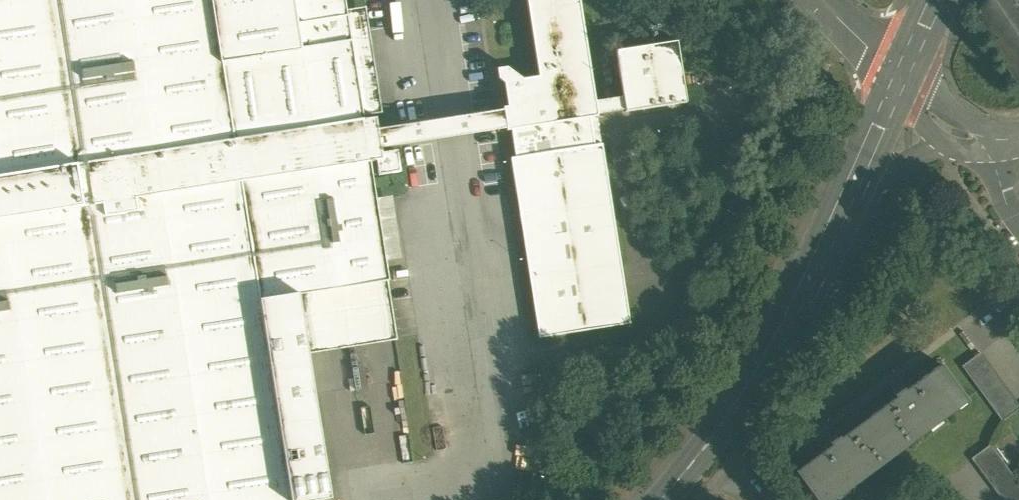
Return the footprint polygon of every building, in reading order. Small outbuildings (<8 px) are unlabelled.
[(488,131),(485,113),(378,130),(376,118),(363,118),(363,117),(383,113),(366,7),(347,10),(345,0),(0,0),(0,499),(331,499),(305,353),(394,338),(389,282),(386,261),(402,259),(392,197),(376,198),(370,162),(377,161),(378,176),(400,172),(397,151),(382,152),(381,148),(488,131)] [(485,113),(488,131),(508,128),(513,157),(508,157),(537,336),(628,321),(602,143),(597,143),(593,118),(600,117),(600,114),(687,103),(676,41),(617,51),(623,98),(597,101),(581,0),(530,0),(543,78),(526,79),(512,69),(499,69),(499,76),(505,81),(510,107),(504,107),(505,110),(485,113)] [(976,12),(1018,79),(1018,0),(995,0),(976,12)] [(1009,331),(1018,346),(1018,324),(1009,331)] [(979,353),(961,366),(1001,421),(1018,408),(1018,407),(979,353)] [(967,402),(940,365),(868,418),(895,455),(967,402)] [(868,418),(795,471),(817,499),(834,499),(895,455),(868,418)] [(980,468),(998,455),(990,445),(972,458),(980,468)] [(988,479),(1006,466),(998,455),(980,468),(988,479)] [(995,490),(1013,476),(1006,466),(988,479),(995,490)] [(1018,489),(1018,484),(1013,476),(995,490),(1003,499),(1004,499),(1018,489)] [(1004,499),(1018,499),(1018,489),(1004,499)]
